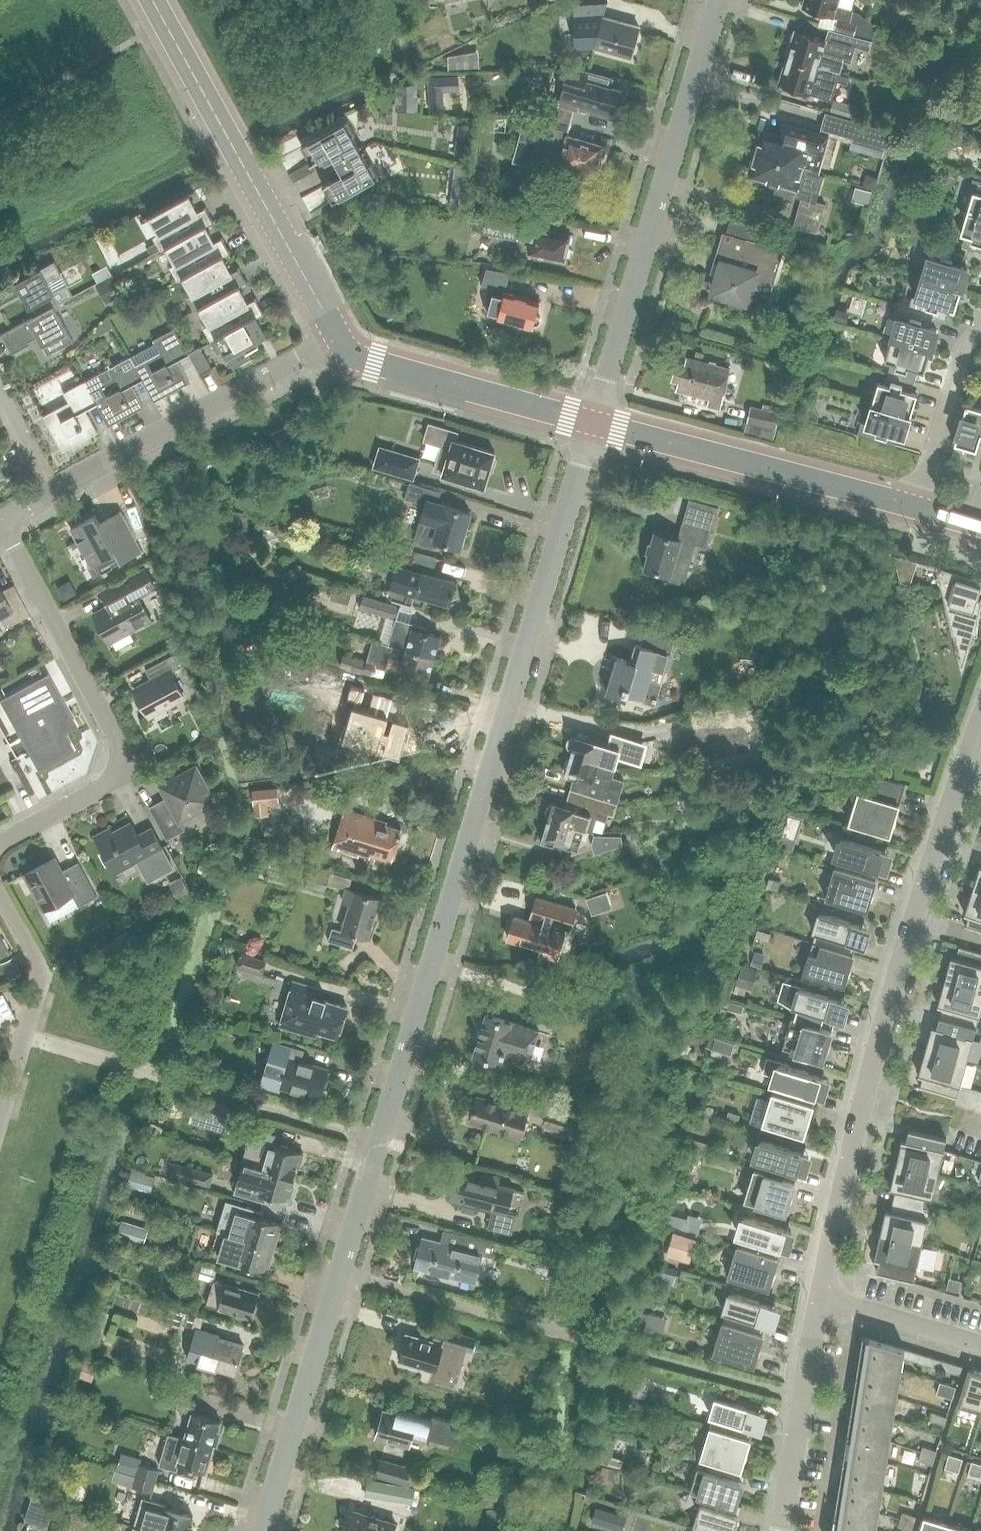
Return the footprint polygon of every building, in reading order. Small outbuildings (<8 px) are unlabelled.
[(808,9),(837,18),(834,29),(854,35),(874,41),(878,28),(860,12),(852,10),(855,0),(810,0),(808,9)] [(595,46),(631,57),(640,27),(606,16),(610,2),(576,3),(576,20),(582,47),(595,46)] [(788,55),(787,58),(818,67),(835,72),(839,58),(850,61),(854,46),(852,45),(855,36),(834,30),(831,42),(795,31),(791,44),(789,46),(787,52),(788,55)] [(478,52),(449,57),(450,70),(479,68),(478,52)] [(835,72),(818,67),(787,58),(779,85),(822,97),(825,86),(834,89),(839,73),(835,72)] [(565,85),(559,106),(553,104),(549,116),(571,123),(575,110),(578,111),(579,108),(613,118),(621,91),(611,88),(614,80),(589,73),(568,67),(563,84),(565,85)] [(443,78),(429,78),(431,111),(444,111),(443,78)] [(402,85),(402,111),(416,111),(416,85),(402,85)] [(834,98),(830,113),(856,121),(860,105),(834,98)] [(886,148),(891,131),(856,121),(830,113),(825,112),(820,129),(884,147),(886,148)] [(541,143),(564,150),(560,163),(566,164),(564,173),(586,180),(589,171),(595,172),(603,146),(568,136),(571,123),(549,116),(541,143)] [(494,119),(480,118),(479,127),(483,128),(483,130),(494,131),(494,119)] [(352,136),(356,134),(348,120),(302,146),(311,162),(289,175),(289,176),(324,157),(328,165),(335,161),(362,146),(362,145),(358,147),(352,136)] [(762,132),(757,150),(786,158),(784,163),(802,168),(818,173),(819,171),(829,136),(783,123),(779,136),(762,132)] [(913,145),(911,154),(925,157),(929,141),(913,145)] [(453,159),(467,160),(469,148),(455,146),(453,159)] [(818,173),(802,168),(784,163),(786,158),(757,150),(750,174),(773,181),(772,185),(777,187),(776,191),(802,199),(794,228),(819,232),(827,203),(818,201),(826,172),(819,171),(818,173)] [(338,166),(331,170),(335,178),(301,197),(302,198),(324,186),(332,201),(310,214),(311,215),(379,177),(372,163),(368,165),(362,154),(366,152),(365,151),(338,166)] [(866,178),(864,186),(874,189),(877,178),(871,176),(866,178)] [(967,212),(980,217),(980,181),(973,179),(969,191),(973,192),(967,212)] [(161,251),(167,247),(205,226),(205,227),(214,222),(206,208),(198,213),(188,196),(194,193),(194,192),(144,219),(157,243),(161,251)] [(452,194),(451,208),(465,209),(466,196),(452,194)] [(375,195),(374,206),(385,206),(386,195),(375,195)] [(967,212),(960,234),(967,236),(963,247),(980,252),(980,217),(967,212)] [(483,234),(514,240),(518,223),(487,217),(486,220),(483,232),(483,234)] [(474,218),(472,230),(483,232),(486,220),(474,218)] [(565,260),(570,235),(518,224),(516,235),(532,238),(528,252),(565,260)] [(178,281),(184,278),(183,277),(222,256),(222,257),(230,252),(223,239),(214,244),(205,227),(205,226),(167,247),(176,265),(171,268),(178,281)] [(784,250),(722,232),(713,261),(722,264),(714,292),(747,302),(752,283),(774,282),(784,250)] [(909,234),(907,242),(919,245),(922,238),(909,234)] [(157,243),(148,248),(152,256),(161,251),(157,243)] [(928,258),(922,278),(961,290),(968,269),(961,267),(965,255),(928,244),(924,257),(928,258)] [(231,274),(222,257),(222,256),(183,277),(184,278),(193,295),(187,298),(195,311),(200,308),(238,287),(239,287),(247,282),(240,269),(231,274)] [(34,317),(34,318),(59,304),(58,302),(70,295),(54,267),(48,270),(46,266),(0,291),(0,305),(21,294),(34,317)] [(109,276),(104,268),(96,272),(101,281),(109,276)] [(533,328),(540,302),(506,292),(511,271),(487,268),(482,285),(494,289),(486,314),(533,328)] [(109,301),(120,295),(110,278),(99,284),(109,301)] [(912,297),(909,309),(934,317),(945,320),(948,309),(955,311),(961,290),(922,278),(916,298),(912,297)] [(248,304),(239,287),(238,287),(200,308),(210,325),(204,329),(211,341),(255,317),(255,318),(264,313),(257,300),(248,304)] [(61,307),(59,304),(34,318),(34,317),(2,334),(8,345),(34,331),(48,355),(73,342),(56,310),(61,307)] [(897,319),(891,339),(930,351),(937,329),(930,328),(934,317),(909,309),(897,305),(893,318),(897,319)] [(837,310),(833,320),(846,324),(849,313),(837,310)] [(108,317),(96,329),(101,336),(114,327),(108,317)] [(265,336),(255,318),(255,317),(211,341),(218,354),(224,351),(233,367),(250,358),(248,353),(259,347),(256,341),(265,336)] [(189,354),(188,353),(188,354),(176,332),(157,342),(155,339),(154,339),(161,352),(136,366),(143,379),(154,401),(190,382),(178,360),(189,354)] [(891,362),(888,373),(914,381),(918,370),(924,372),(930,351),(891,339),(885,360),(891,362)] [(200,347),(189,354),(201,375),(212,369),(200,347)] [(132,385),(143,379),(136,366),(130,356),(111,367),(109,364),(108,364),(115,377),(90,391),(97,404),(109,426),(144,407),(132,385)] [(722,402),(730,369),(686,358),(685,364),(677,362),(672,380),(678,382),(676,390),(722,402)] [(911,392),(914,381),(888,373),(885,384),(878,382),(872,403),(911,415),(917,394),(911,392)] [(86,410),(97,404),(90,391),(85,381),(65,392),(63,388),(62,389),(69,402),(44,416),(63,451),(98,432),(86,410)] [(858,435),(895,446),(898,435),(905,436),(911,415),(872,403),(866,424),(862,422),(858,435)] [(980,444),(980,409),(966,404),(964,411),(959,410),(953,430),(958,432),(955,443),(976,450),(978,444),(980,444)] [(774,439),(780,414),(751,407),(745,432),(774,439)] [(809,407),(806,419),(817,422),(819,416),(815,409),(809,407)] [(484,487),(489,472),(493,470),(496,460),(494,456),(495,452),(455,440),(458,432),(430,424),(425,440),(442,446),(437,464),(446,466),(443,474),(484,487)] [(421,458),(382,445),(375,466),(413,479),(421,458)] [(461,544),(463,545),(466,535),(463,535),(470,513),(437,503),(441,491),(410,482),(405,498),(426,505),(414,542),(433,548),(435,541),(459,548),(461,544)] [(657,571),(670,575),(669,578),(681,582),(683,577),(687,578),(696,545),(707,548),(718,508),(690,499),(679,538),(655,531),(652,542),(650,542),(647,552),(649,553),(644,568),(645,568),(644,572),(656,575),(657,571)] [(75,537),(90,566),(88,567),(94,577),(113,567),(112,566),(121,562),(121,563),(143,551),(121,511),(107,519),(109,522),(102,526),(96,515),(79,524),(75,537)] [(392,548),(388,561),(399,565),(403,566),(411,568),(415,555),(392,548)] [(911,583),(917,562),(894,555),(901,580),(911,583)] [(926,564),(926,565),(937,568),(962,667),(972,633),(976,635),(977,635),(978,618),(980,604),(980,581),(926,564)] [(399,565),(389,599),(412,605),(412,603),(424,606),(427,597),(451,604),(457,582),(422,571),(411,568),(403,566),(399,565)] [(108,606),(94,614),(109,643),(151,620),(136,592),(153,583),(145,568),(101,592),(108,606)] [(5,627),(29,614),(16,591),(4,597),(0,590),(0,618),(5,627)] [(388,617),(381,643),(434,658),(441,637),(423,632),(424,628),(427,629),(428,628),(397,619),(401,607),(364,596),(360,609),(388,617)] [(648,626),(642,645),(666,652),(672,633),(648,626)] [(428,679),(434,658),(381,643),(373,640),(367,660),(355,657),(355,658),(344,655),(340,666),(372,675),(375,664),(428,679)] [(660,671),(666,652),(642,645),(637,643),(631,661),(617,657),(607,692),(622,696),(623,691),(644,697),(653,669),(660,671)] [(171,672),(179,668),(172,655),(150,667),(154,676),(153,680),(135,690),(149,716),(184,697),(171,672)] [(295,666),(293,673),(296,677),(302,679),(306,677),(308,670),(306,665),(300,663),(295,666)] [(64,733),(76,726),(48,675),(6,698),(26,735),(21,737),(38,770),(49,764),(48,763),(73,750),(64,733)] [(352,686),(348,699),(361,703),(365,690),(352,686)] [(374,693),(370,706),(389,711),(393,698),(374,693)] [(409,722),(355,706),(345,740),(399,756),(409,722)] [(576,736),(571,752),(616,765),(619,754),(638,760),(643,743),(617,735),(615,742),(589,734),(588,739),(576,736)] [(565,774),(575,777),(571,790),(619,804),(625,780),(612,777),(616,765),(571,752),(565,774)] [(180,821),(215,802),(196,766),(160,785),(170,804),(153,814),(167,839),(185,830),(180,821)] [(758,791),(770,788),(769,779),(756,782),(758,791)] [(858,792),(849,824),(890,836),(905,785),(888,779),(880,783),(875,798),(858,792)] [(280,805),(279,789),(253,792),(255,817),(269,816),(268,806),(280,805)] [(619,804),(571,790),(568,801),(599,811),(615,816),(619,804)] [(549,816),(548,818),(584,829),(593,832),(599,811),(568,801),(566,800),(564,805),(553,802),(553,803),(548,805),(546,811),(549,816)] [(392,860),(400,830),(369,820),(369,817),(344,810),(333,848),(358,856),(360,851),(392,860)] [(584,829),(548,818),(542,840),(578,851),(584,829)] [(117,877),(164,851),(151,828),(138,835),(131,822),(113,832),(110,828),(95,836),(117,877)] [(595,854),(623,844),(622,835),(594,834),(592,843),(595,854)] [(781,836),(777,847),(788,850),(791,840),(781,836)] [(844,838),(835,869),(876,881),(885,851),(844,838)] [(79,906),(97,897),(79,862),(61,871),(54,858),(25,874),(44,910),(72,895),(79,906)] [(980,866),(972,890),(980,893),(980,866)] [(331,874),(311,868),(306,885),(326,891),(331,874)] [(876,881),(835,869),(826,899),(867,911),(876,881)] [(770,878),(767,887),(778,890),(781,882),(770,878)] [(178,879),(170,883),(178,897),(189,891),(182,879),(179,881),(178,879)] [(350,904),(342,931),(333,928),(329,941),(354,949),(358,935),(369,938),(380,899),(347,888),(343,901),(350,904)] [(965,926),(980,932),(980,893),(972,890),(964,914),(969,915),(965,926)] [(607,892),(587,899),(592,915),(612,908),(607,892)] [(822,914),(812,944),(853,956),(862,926),(822,914)] [(543,949),(549,927),(515,917),(508,939),(543,949)] [(9,952),(0,935),(0,957),(9,952)] [(853,956),(812,944),(803,974),(844,986),(853,956)] [(980,991),(980,953),(959,947),(956,958),(951,957),(944,981),(980,991)] [(268,960),(240,952),(236,968),(263,975),(268,960)] [(755,952),(752,965),(762,967),(765,955),(755,952)] [(12,958),(1,964),(9,979),(20,973),(12,958)] [(743,966),(740,975),(755,980),(758,971),(743,966)] [(338,1037),(347,1007),(315,997),(317,988),(293,981),(279,1026),(315,1037),(317,1031),(338,1037)] [(980,1011),(980,991),(944,981),(937,1005),(942,1006),(939,1017),(976,1027),(980,1011)] [(801,989),(791,1019),(832,1031),(842,1001),(801,989)] [(735,1002),(732,1011),(742,1014),(745,1005),(735,1002)] [(530,1059),(539,1030),(486,1014),(474,1054),(512,1065),(516,1054),(530,1059)] [(967,1062),(976,1027),(939,1017),(936,1027),(932,1026),(925,1050),(967,1062)] [(832,1031),(791,1019),(782,1049),(823,1061),(832,1031)] [(710,1036),(706,1047),(711,1049),(715,1038),(710,1036)] [(725,1041),(722,1052),(731,1055),(735,1044),(725,1041)] [(279,1055),(270,1052),(260,1085),(278,1090),(279,1086),(320,1099),(328,1070),(301,1061),(304,1050),(282,1043),(279,1055)] [(957,1097),(967,1062),(925,1050),(918,1074),(923,1076),(920,1087),(957,1097)] [(822,1077),(783,1065),(784,1063),(768,1058),(763,1073),(777,1077),(772,1095),(813,1107),(822,1077)] [(813,1107),(772,1095),(763,1125),(804,1137),(813,1107)] [(517,1121),(520,1109),(509,1105),(479,1096),(474,1110),(472,1109),(470,1116),(472,1117),(471,1122),(502,1131),(506,1118),(517,1121)] [(230,1135),(235,1118),(193,1106),(188,1122),(230,1135)] [(595,1118),(593,1117),(550,1106),(544,1126),(590,1138),(595,1118)] [(246,1151),(243,1162),(294,1176),(297,1166),(300,1165),(303,1153),(275,1145),(278,1135),(253,1127),(246,1151)] [(896,1164),(938,1174),(947,1138),(909,1129),(906,1141),(902,1140),(896,1164)] [(695,1140),(692,1149),(705,1154),(708,1144),(695,1140)] [(763,1140),(754,1170),(795,1183),(804,1153),(763,1140)] [(685,1149),(682,1159),(698,1164),(701,1154),(685,1149)] [(237,1183),(234,1193),(263,1202),(266,1194),(289,1201),(292,1189),(291,1186),(294,1176),(243,1162),(242,1166),(244,1167),(239,1183),(237,1183)] [(209,1186),(213,1174),(175,1163),(171,1175),(209,1186)] [(930,1209),(938,1174),(896,1164),(890,1188),(895,1190),(893,1200),(930,1209)] [(786,1213),(795,1183),(754,1170),(745,1201),(786,1213)] [(132,1171),(128,1185),(143,1190),(147,1176),(132,1171)] [(456,1174),(449,1198),(450,1198),(465,1201),(463,1208),(475,1211),(477,1205),(488,1208),(492,1209),(489,1221),(490,1221),(488,1228),(511,1234),(516,1215),(508,1213),(514,1190),(495,1184),(497,1176),(482,1172),(480,1181),(456,1175),(457,1174),(456,1174)] [(922,1244),(930,1209),(893,1200),(890,1211),(886,1210),(880,1234),(922,1244)] [(226,1208),(219,1231),(226,1233),(242,1237),(241,1238),(275,1247),(278,1237),(277,1234),(280,1223),(251,1215),(253,1208),(236,1203),(234,1210),(226,1208)] [(678,1217),(675,1225),(685,1228),(688,1220),(678,1217)] [(746,1217),(737,1247),(778,1259),(787,1229),(746,1217)] [(149,1228),(120,1221),(116,1238),(145,1246),(149,1228)] [(271,1258),(275,1247),(241,1238),(242,1237),(226,1233),(219,1257),(266,1270),(269,1260),(271,1258)] [(674,1233),(668,1251),(690,1258),(696,1240),(674,1233)] [(493,1257),(496,1243),(464,1234),(460,1247),(423,1238),(421,1247),(417,1246),(414,1257),(418,1258),(416,1267),(474,1282),(481,1254),(493,1257)] [(914,1280),(922,1244),(880,1234),(874,1259),(879,1260),(876,1271),(914,1280)] [(769,1289),(778,1259),(737,1247),(728,1277),(769,1289)] [(200,1277),(213,1281),(216,1269),(203,1265),(200,1277)] [(662,1267),(660,1276),(675,1280),(678,1271),(662,1267)] [(950,1279),(947,1289),(957,1291),(959,1281),(950,1279)] [(214,1280),(210,1291),(206,1305),(251,1318),(252,1315),(255,1314),(257,1306),(256,1304),(259,1293),(214,1280)] [(731,1293),(722,1324),(763,1336),(772,1306),(731,1293)] [(184,1329),(185,1324),(197,1328),(199,1329),(203,1317),(170,1307),(165,1323),(184,1329)] [(109,1313),(102,1311),(96,1329),(103,1331),(109,1313)] [(650,1314),(644,1333),(656,1337),(662,1318),(650,1314)] [(763,1336),(722,1324),(713,1354),(754,1366),(763,1336)] [(218,1338),(220,1335),(199,1329),(197,1328),(188,1358),(199,1361),(199,1362),(235,1373),(243,1346),(218,1338)] [(464,1347),(473,1350),(476,1337),(447,1329),(444,1341),(431,1338),(430,1341),(407,1334),(404,1345),(402,1347),(400,1354),(401,1356),(400,1359),(436,1370),(435,1376),(453,1381),(464,1347)] [(960,1375),(963,1366),(863,1336),(858,1367),(900,1380),(903,1357),(960,1375)] [(532,1356),(530,1367),(547,1371),(549,1360),(532,1356)] [(83,1361),(77,1376),(90,1381),(95,1366),(83,1361)] [(834,1519),(873,1530),(876,1530),(900,1380),(858,1367),(834,1519)] [(980,1411),(980,1372),(969,1368),(958,1404),(980,1411)] [(151,1396),(159,1399),(165,1382),(157,1379),(151,1396)] [(941,1383),(937,1393),(952,1398),(955,1387),(941,1383)] [(718,1398),(709,1428),(750,1440),(759,1411),(718,1398)] [(409,1445),(413,1432),(459,1445),(462,1435),(458,1433),(461,1422),(433,1414),(432,1418),(406,1411),(405,1416),(384,1410),(381,1421),(378,1423),(376,1430),(377,1433),(377,1436),(409,1445)] [(179,1437),(213,1447),(214,1445),(216,1445),(220,1432),(218,1431),(221,1422),(192,1413),(185,1436),(180,1434),(179,1437)] [(933,1413),(931,1420),(945,1424),(947,1417),(933,1413)] [(933,1422),(931,1430),(940,1433),(942,1425),(933,1422)] [(741,1470),(750,1440),(709,1428),(700,1458),(708,1461),(708,1460),(741,1470)] [(179,1437),(169,1434),(160,1465),(178,1470),(180,1464),(206,1472),(213,1447),(179,1437)] [(938,1452),(923,1447),(919,1461),(933,1466),(938,1452)] [(603,1449),(600,1459),(613,1464),(616,1453),(603,1449)] [(138,1475),(141,1465),(143,1459),(122,1453),(117,1469),(138,1475)] [(963,1460),(949,1455),(945,1469),(959,1474),(963,1460)] [(708,1461),(700,1458),(690,1491),(698,1493),(703,1495),(703,1494),(737,1504),(747,1471),(741,1470),(708,1460),(708,1461)] [(380,1459),(376,1475),(408,1484),(412,1467),(380,1459)] [(980,1473),(980,1465),(972,1462),(970,1469),(980,1473)] [(141,1465),(138,1475),(156,1480),(159,1470),(141,1465)] [(607,1467),(604,1479),(615,1482),(618,1471),(607,1467)] [(970,1469),(968,1476),(980,1480),(980,1473),(970,1469)] [(135,1487),(148,1491),(153,1492),(156,1480),(138,1475),(135,1487)] [(368,1480),(365,1497),(417,1505),(420,1490),(415,1490),(415,1488),(368,1480)] [(925,1491),(912,1489),(910,1498),(922,1501),(925,1491)] [(737,1504),(703,1494),(703,1495),(693,1528),(698,1529),(698,1528),(707,1530),(735,1530),(742,1506),(737,1504)] [(33,1497),(26,1519),(48,1526),(55,1504),(33,1497)] [(193,1517),(165,1508),(166,1505),(145,1499),(137,1527),(139,1528),(149,1530),(191,1530),(193,1526),(191,1526),(193,1517)] [(597,1508),(593,1522),(617,1530),(621,1516),(597,1508)] [(396,1524),(354,1511),(353,1515),(350,1516),(348,1522),(350,1525),(348,1530),(394,1530),(396,1524)] [(914,1530),(919,1516),(904,1512),(900,1526),(914,1530)] [(948,1523),(924,1516),(919,1530),(945,1530),(948,1523)] [(834,1519),(832,1530),(873,1530),(834,1519)]
